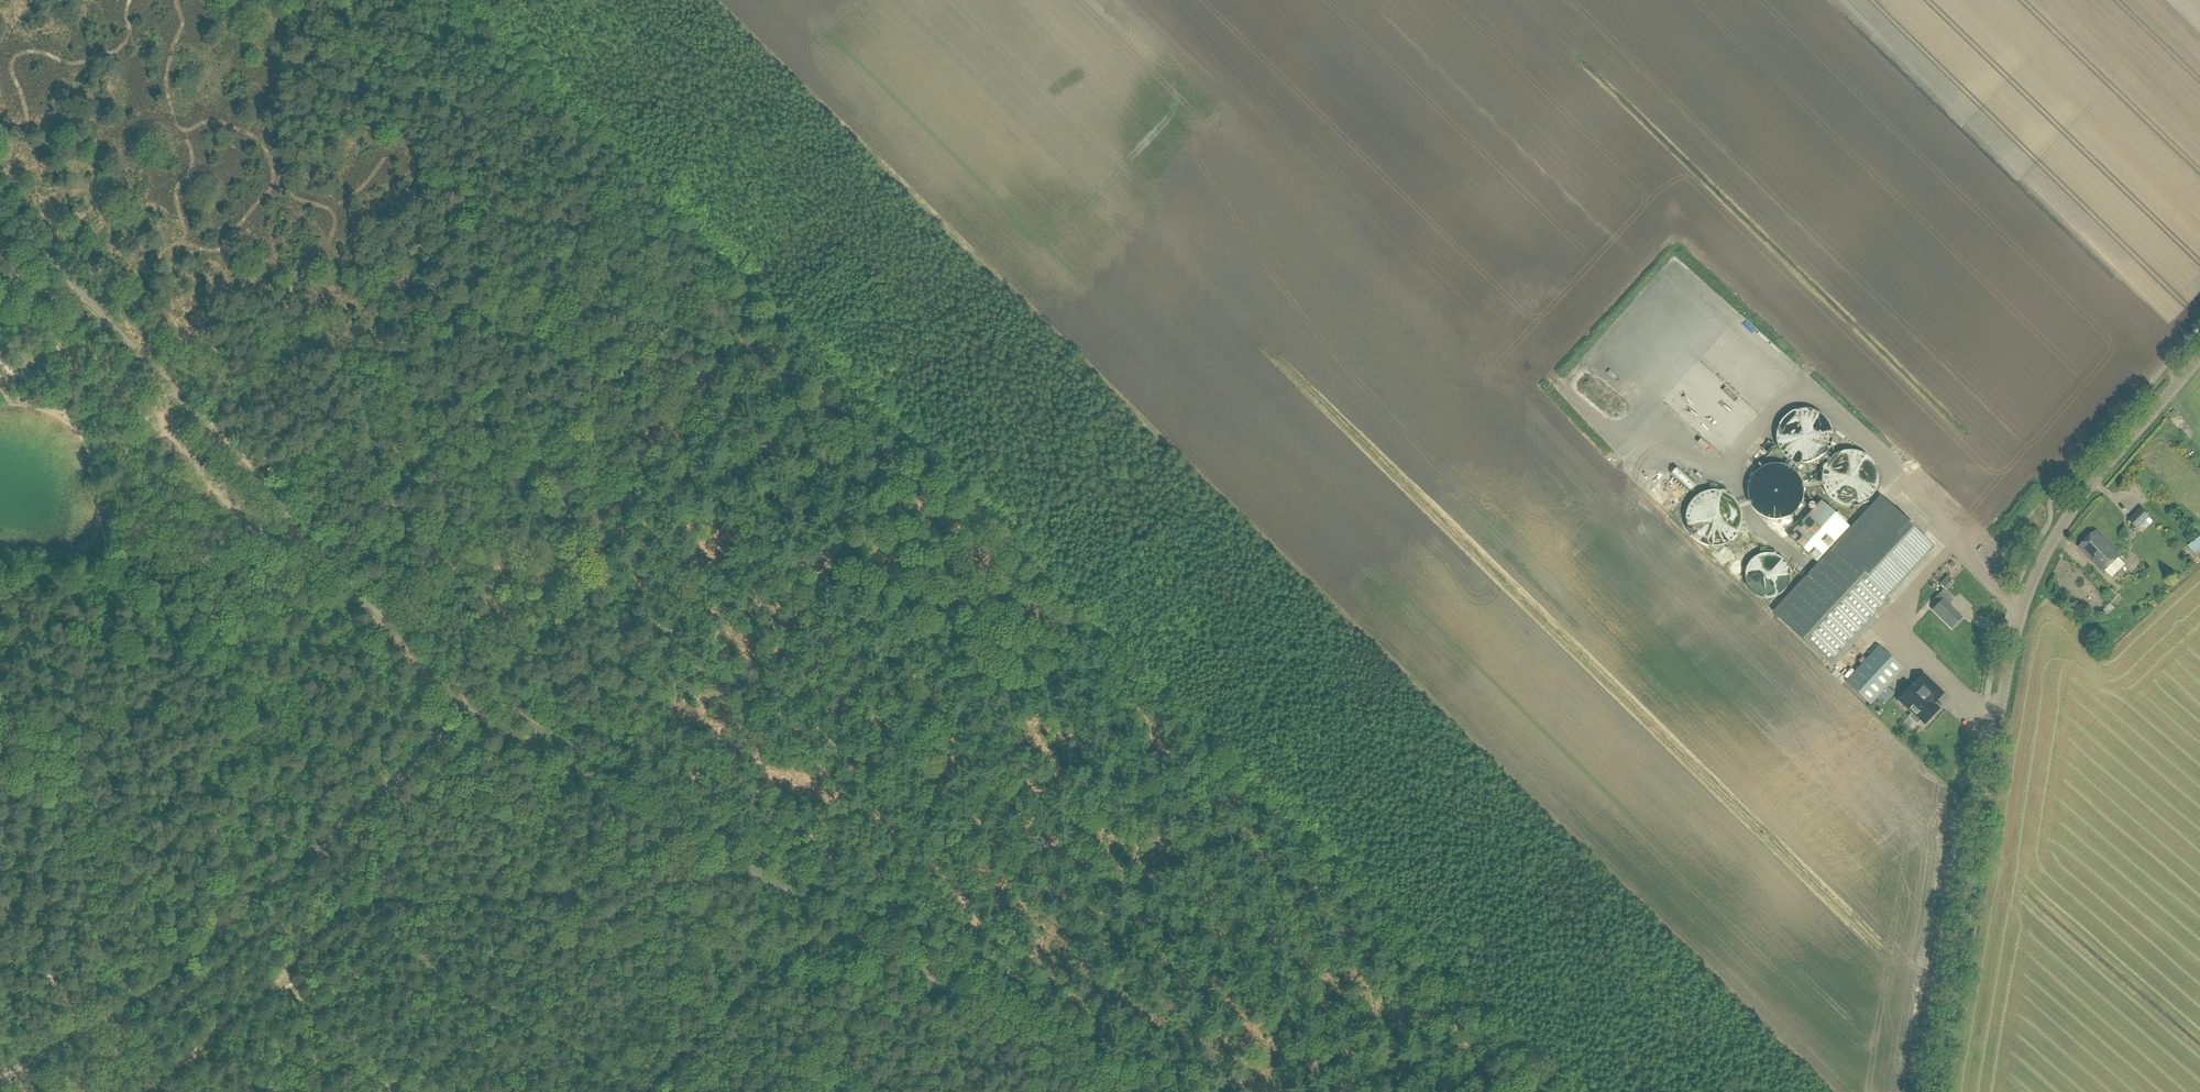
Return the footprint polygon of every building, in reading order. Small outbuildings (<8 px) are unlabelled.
[(1779,451),(1781,453),(1782,455),(1784,457),(1786,459),(1788,460),(1790,462),(1792,463),(1794,464),(1797,464),(1799,465),(1802,465),(1804,465),(1806,465),(1809,465),(1811,464),(1814,463),(1816,462),(1818,461),(1820,460),(1822,458),(1824,457),(1825,455),(1827,453),(1828,451),(1829,449),(1830,446),(1831,444),(1832,442),(1832,439),(1832,437),(1832,434),(1831,432),(1831,430),(1830,427),(1829,425),(1828,423),(1827,421),(1825,419),(1823,417),(1822,415),(1820,414),(1818,413),(1815,411),(1813,410),(1811,410),(1808,409),(1806,409),(1803,409),(1801,409),(1799,409),(1796,410),(1794,411),(1792,412),(1789,413),(1787,414),(1785,416),(1784,417),(1782,419),(1780,421),(1779,423),(1778,425),(1777,428),(1776,430),(1776,432),(1776,435),(1775,437),(1776,440),(1776,442),(1777,445),(1777,447),(1778,449),(1779,451)] [(1830,499),(1832,501),(1834,502),(1836,504),(1838,505),(1840,506),(1842,506),(1845,507),(1847,507),(1850,507),(1852,507),(1855,506),(1857,506),(1859,505),(1862,504),(1864,503),(1866,502),(1868,500),(1869,498),(1871,497),(1873,495),(1874,493),(1875,490),(1876,488),(1877,486),(1877,483),(1877,481),(1877,479),(1877,476),(1877,474),(1876,471),(1876,469),(1875,467),(1874,465),(1872,462),(1871,460),(1869,459),(1867,457),(1865,456),(1863,454),(1861,453),(1859,452),(1856,451),(1854,451),(1851,451),(1849,450),(1846,451),(1844,451),(1842,452),(1839,452),(1837,453),(1835,454),(1833,456),(1831,457),(1829,459),(1827,461),(1826,463),(1824,465),(1823,467),(1822,470),(1822,472),(1821,474),(1821,477),(1821,479),(1821,482),(1821,484),(1822,487),(1823,489),(1824,491),(1825,493),(1826,496),(1828,497),(1830,499)] [(1621,461),(1626,469),(1637,462),(1632,454),(1621,461)] [(1777,464),(1775,464),(1773,464),(1771,464),(1769,465),(1767,465),(1766,466),(1764,466),(1762,467),(1760,468),(1759,469),(1757,471),(1756,472),(1754,473),(1753,475),(1752,476),(1751,478),(1750,480),(1749,482),(1748,483),(1748,485),(1747,487),(1747,489),(1747,491),(1747,493),(1747,495),(1747,497),(1748,498),(1748,500),(1749,502),(1749,503),(1750,505),(1751,507),(1752,509),(1754,510),(1755,512),(1757,514),(1759,515),(1761,516),(1763,517),(1765,518),(1766,519),(1769,520),(1771,520),(1773,520),(1775,520),(1777,520),(1779,520),(1781,519),(1783,519),(1785,518),(1787,518),(1788,517),(1791,515),(1793,514),(1795,512),(1796,511),(1797,509),(1798,508),(1799,506),(1800,504),(1801,503),(1802,501),(1803,498),(1803,496),(1803,494),(1803,492),(1803,490),(1803,488),(1803,486),(1802,484),(1802,483),(1801,482),(1801,481),(1800,479),(1799,477),(1797,475),(1796,473),(1795,472),(1793,471),(1792,469),(1789,468),(1787,467),(1786,466),(1784,465),(1782,465),(1779,464),(1777,464)] [(1678,468),(1672,473),(1692,490),(1697,485),(1678,468)] [(1659,483),(1655,488),(1668,499),(1672,495),(1659,483)] [(1694,539),(1696,541),(1698,542),(1700,544),(1702,545),(1704,545),(1707,546),(1709,547),(1712,547),(1714,547),(1716,547),(1719,546),(1721,546),(1724,545),(1726,544),(1728,543),(1730,541),(1732,540),(1734,538),(1735,536),(1737,534),(1738,532),(1739,530),(1740,528),(1741,526),(1741,523),(1741,521),(1741,518),(1741,516),(1741,514),(1740,511),(1740,509),(1739,507),(1738,505),(1736,502),(1735,501),(1733,499),(1731,497),(1729,496),(1727,494),(1725,493),(1723,492),(1720,491),(1718,491),(1716,491),(1713,490),(1711,491),(1708,491),(1706,491),(1703,492),(1701,493),(1699,494),(1697,496),(1695,497),(1693,499),(1691,501),(1690,503),(1689,505),(1687,507),(1687,510),(1686,512),(1685,514),(1685,517),(1685,519),(1685,522),(1686,524),(1686,527),(1687,529),(1688,531),(1689,534),(1691,536),(1692,538),(1694,539)] [(1788,536),(1816,563),(1849,527),(1821,501),(1788,536)] [(1887,502),(1844,547),(1891,593),(1935,547),(1887,502)] [(2150,518),(2141,508),(2129,521),(2137,530),(2150,518)] [(2123,554),(2097,529),(2080,546),(2112,578),(2126,564),(2119,558),(2123,554)] [(2199,550),(2199,539),(2191,543),(2196,552),(2199,550)] [(1827,661),(1891,593),(1844,547),(1780,616),(1827,661)] [(1752,593),(1753,594),(1755,595),(1757,596),(1758,597),(1760,598),(1762,598),(1764,599),(1766,599),(1768,599),(1770,599),(1772,598),(1774,598),(1776,597),(1778,596),(1779,595),(1781,594),(1783,593),(1784,591),(1785,590),(1786,588),(1787,586),(1788,584),(1789,582),(1789,581),(1790,579),(1790,577),(1790,575),(1789,573),(1789,571),(1788,569),(1788,567),(1787,565),(1786,563),(1784,562),(1783,560),(1782,559),(1780,558),(1779,557),(1777,556),(1775,555),(1773,554),(1771,554),(1769,554),(1767,553),(1765,554),(1763,554),(1762,554),(1760,555),(1758,555),(1756,556),(1754,557),(1753,558),(1751,560),(1750,561),(1749,563),(1748,564),(1747,566),(1746,568),(1745,570),(1745,572),(1744,573),(1744,575),(1744,577),(1744,579),(1745,581),(1745,583),(1746,585),(1747,587),(1748,588),(1749,590),(1750,592),(1752,593)] [(1953,599),(1943,590),(1933,600),(1937,604),(1932,610),(1952,630),(1963,618),(1949,604),(1953,599)] [(1908,609),(1917,615),(1921,610),(1913,603),(1908,609)] [(2113,604),(2102,611),(2106,617),(2117,610),(2113,604)] [(1903,669),(1879,647),(1847,681),(1871,704),(1903,669)] [(1913,684),(1898,700),(1912,714),(1909,717),(1917,725),(1920,721),(1924,725),(1940,709),(1932,701),(1941,691),(1929,679),(1920,689),(1913,684)]
